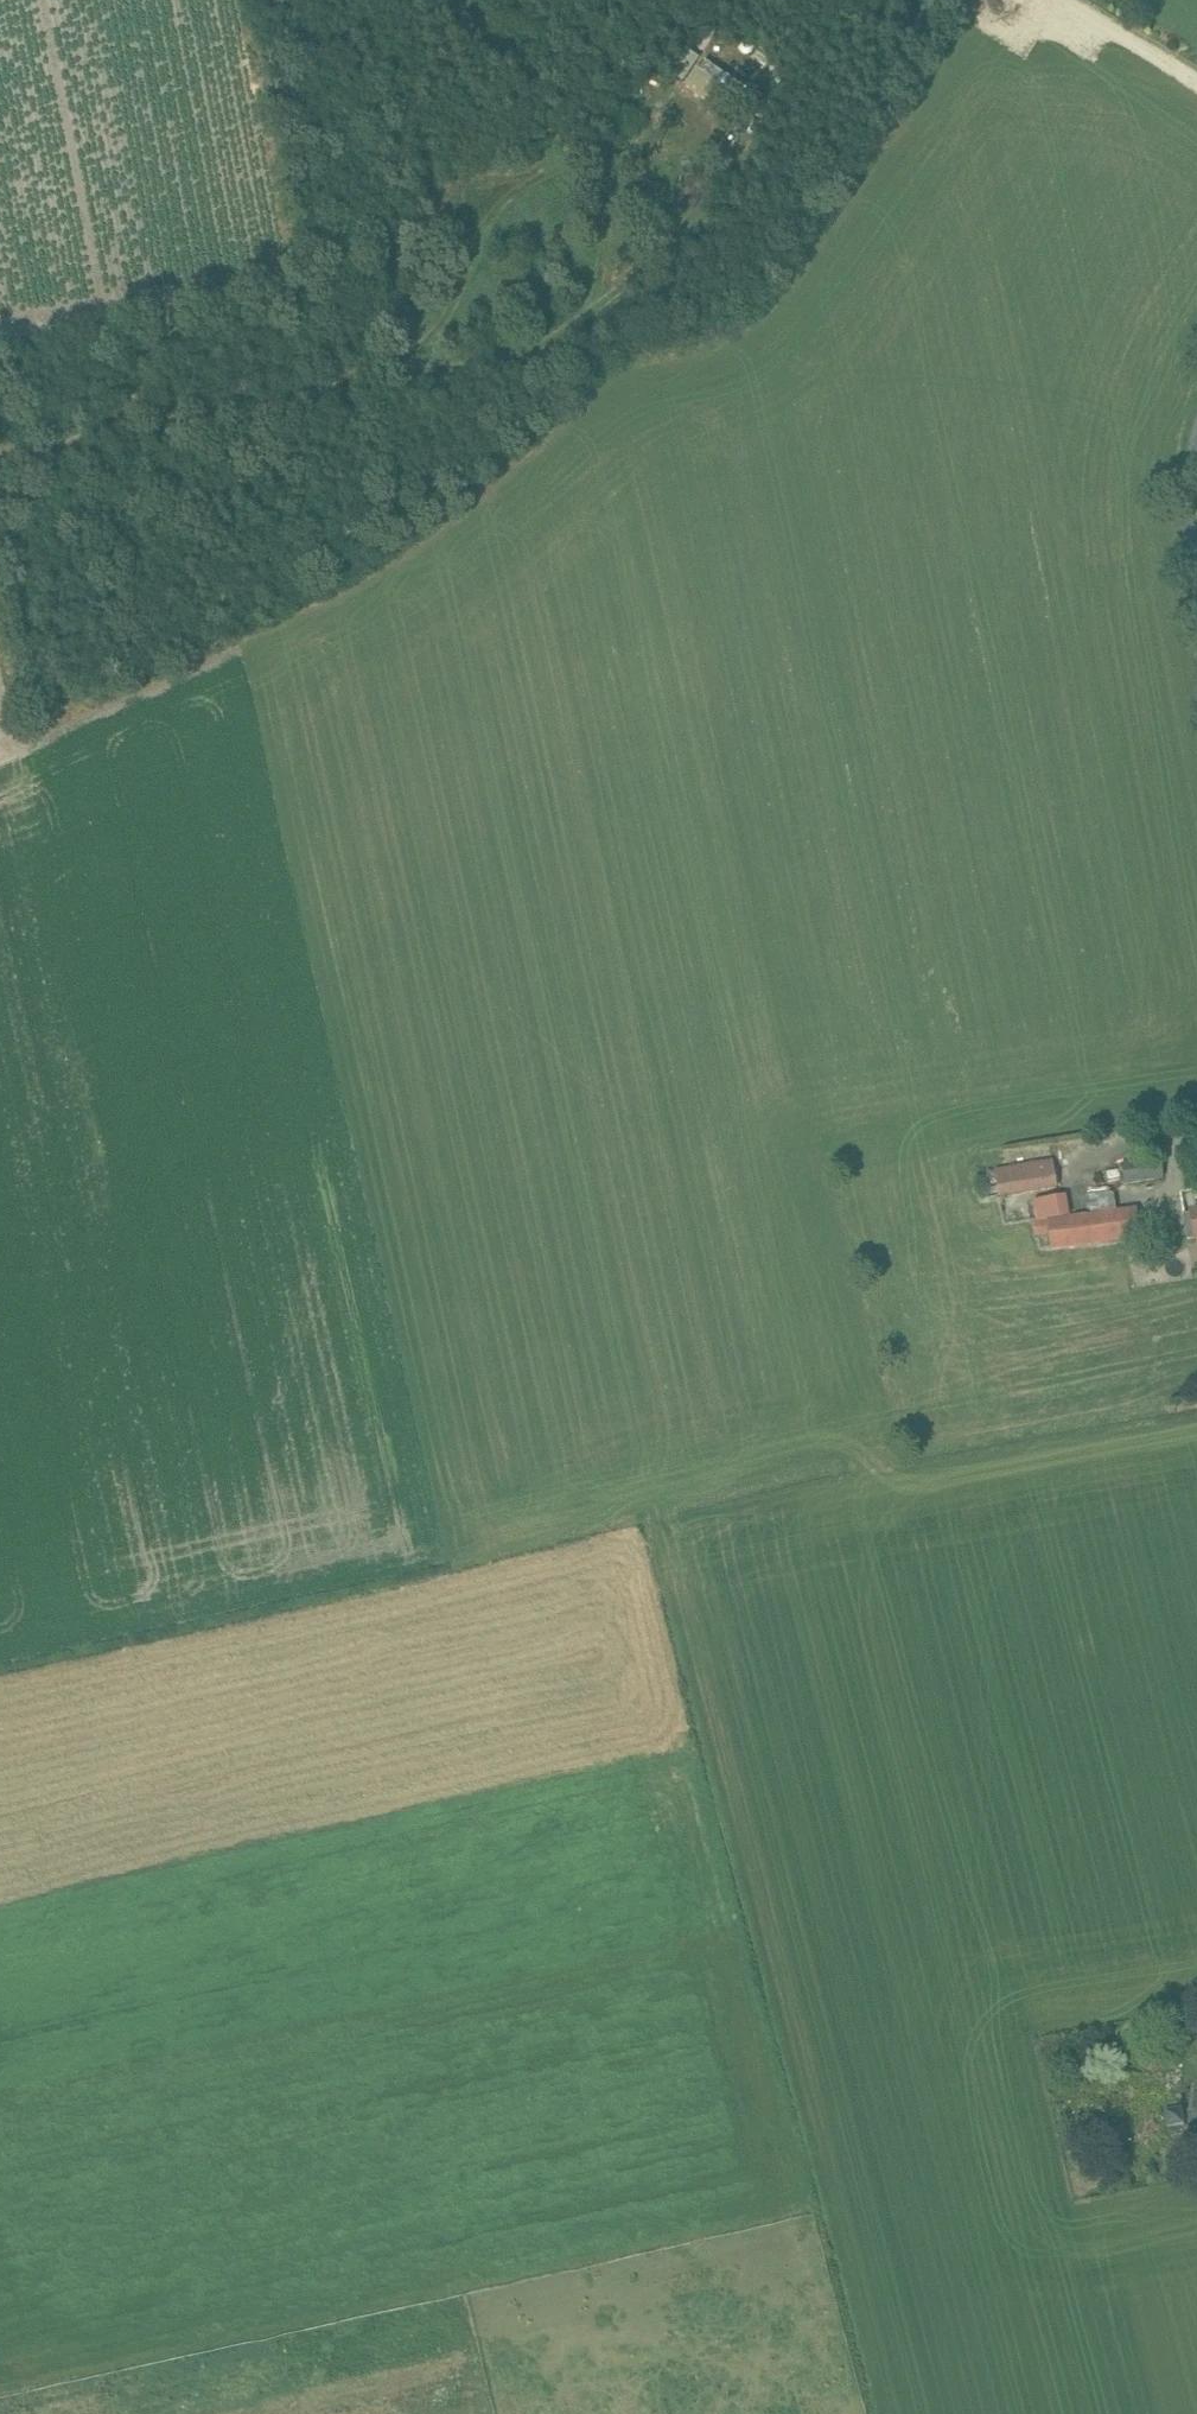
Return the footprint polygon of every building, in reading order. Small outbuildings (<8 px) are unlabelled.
[(1125,1183),(1164,1177),(1161,1157),(1122,1163),(1125,1183)] [(981,1199),(1056,1186),(1052,1160),(995,1170),(995,1173),(977,1176),(981,1199)] [(1136,1207),(1117,1210),(1114,1190),(1087,1194),(1090,1212),(1074,1214),(1074,1216),(1050,1220),(1054,1247),(1140,1235),(1136,1207)] [(1038,1220),(1068,1215),(1065,1195),(1034,1200),(1038,1220)] [(1184,1214),(1187,1236),(1196,1234),(1196,1212),(1184,1214)] [(1181,2107),(1164,2110),(1167,2126),(1184,2123),(1181,2107)]
